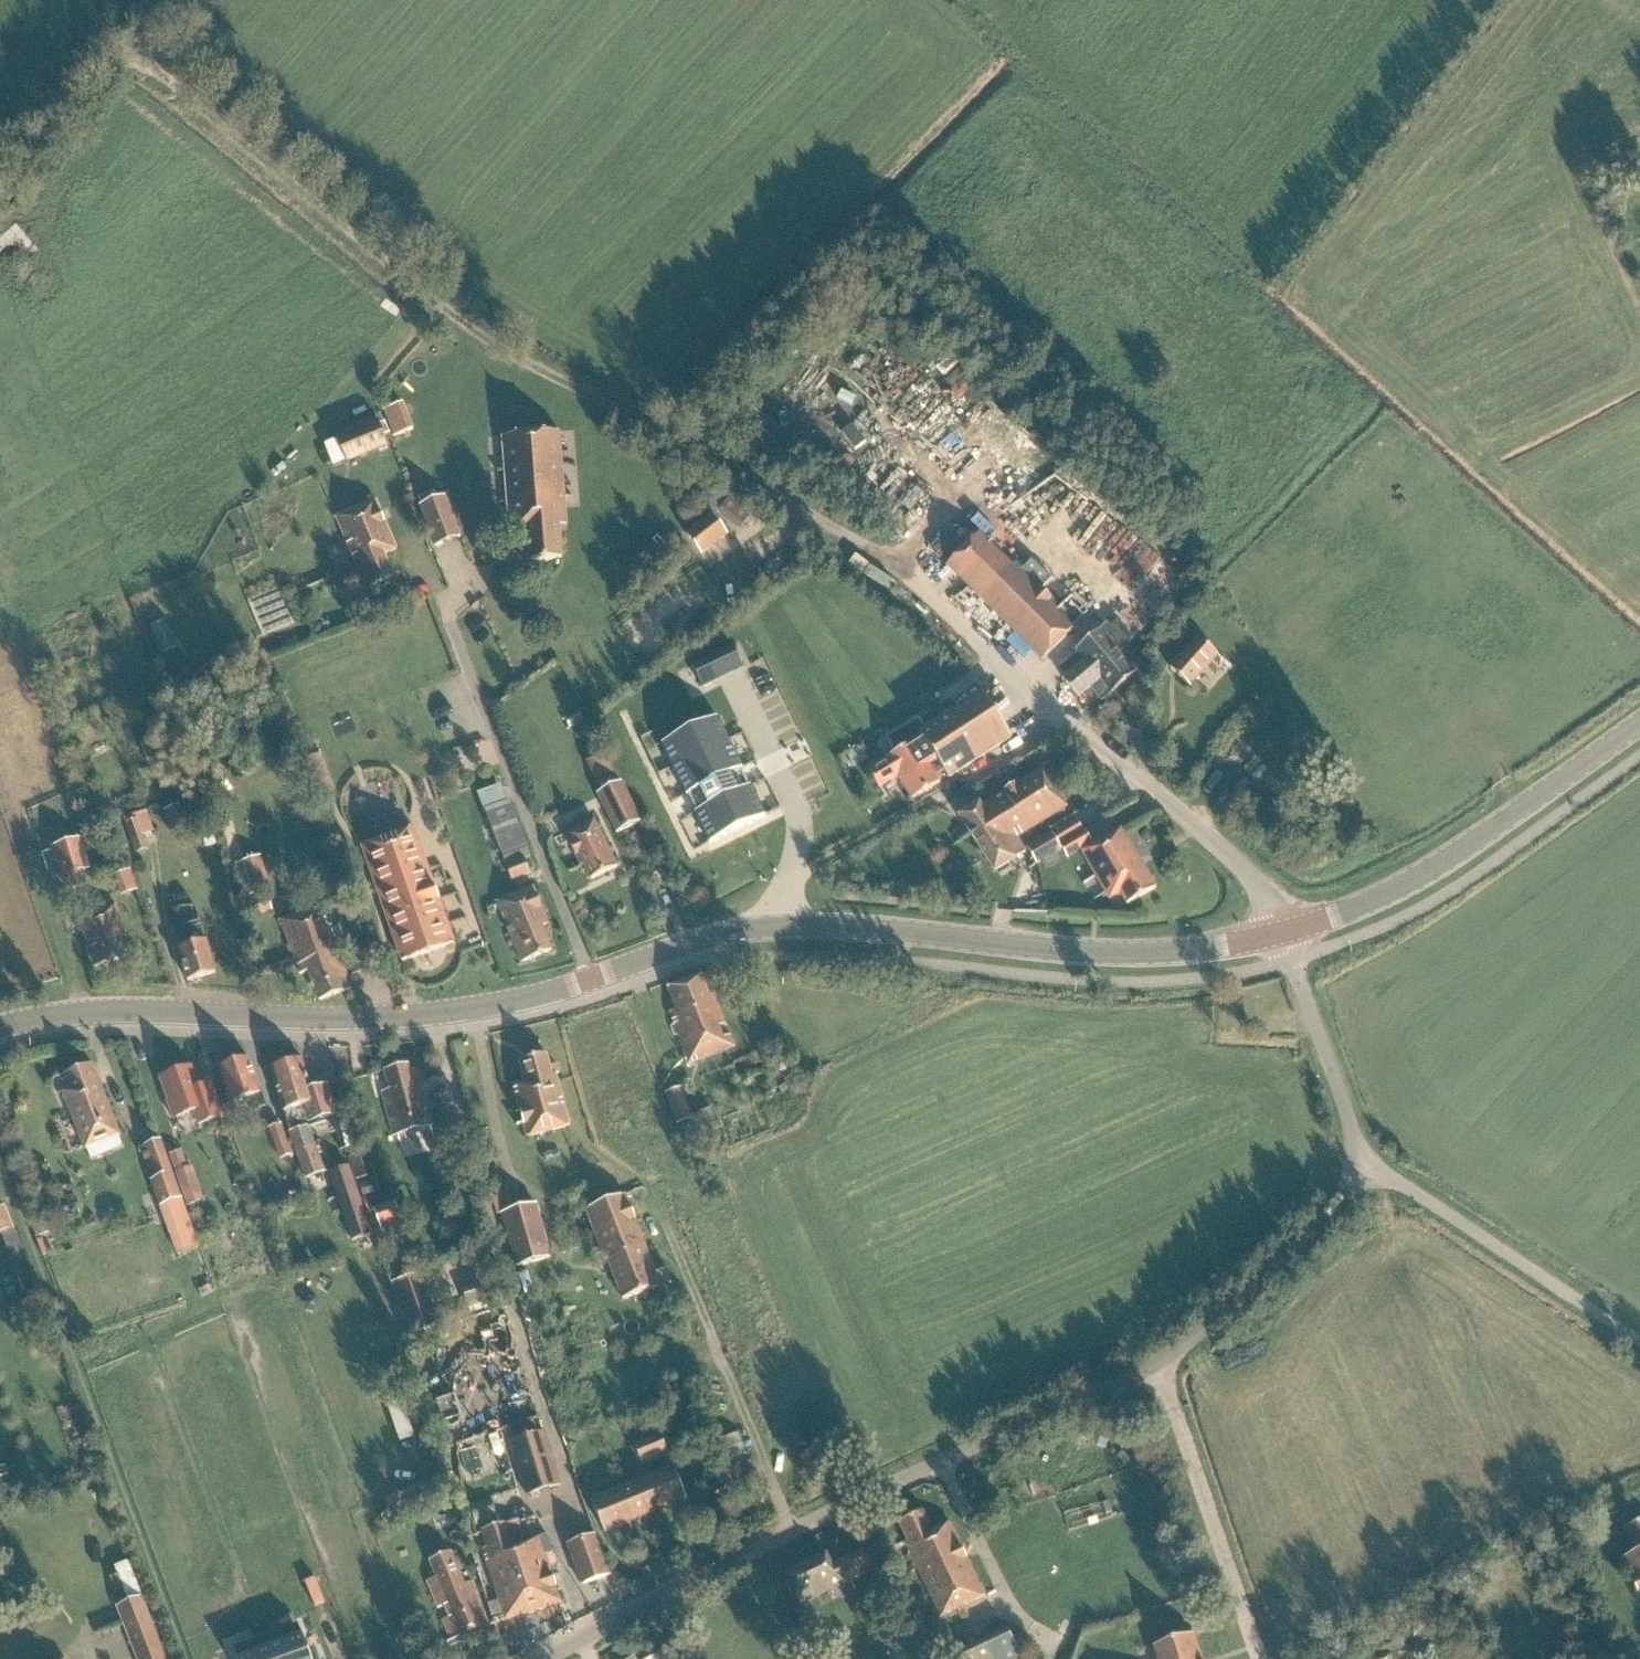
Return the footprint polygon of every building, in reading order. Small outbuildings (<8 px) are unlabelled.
[(414,430),(404,403),(384,411),(394,437),(414,430)] [(855,451),(872,438),(859,421),(842,434),(855,451)] [(378,424),(337,440),(347,465),(388,448),(378,424)] [(560,527),(567,526),(560,433),(501,437),(508,531),(526,530),(528,562),(562,560),(560,527)] [(719,490),(710,503),(720,511),(730,498),(719,490)] [(461,537),(445,497),(437,500),(434,492),(419,498),(422,506),(419,507),(435,548),(461,537)] [(396,550),(375,502),(337,519),(358,568),(356,569),(365,590),(394,578),(384,555),(396,550)] [(686,537),(701,556),(727,536),(712,517),(686,537)] [(947,567),(1042,661),(1077,627),(1076,626),(1089,612),(1073,596),(1059,610),(1014,565),(1012,567),(979,534),(947,567)] [(1078,654),(1060,670),(1066,676),(1063,679),(1079,698),(1091,689),(1101,701),(1112,693),(1113,694),(1120,702),(1152,675),(1151,675),(1126,645),(1133,640),(1118,622),(1110,629),(1107,625),(1100,631),(1099,630),(1075,651),(1078,654)] [(1199,639),(1171,670),(1190,687),(1218,656),(1199,639)] [(743,668),(732,647),(691,667),(702,688),(743,668)] [(924,729),(917,733),(935,760),(943,772),(948,779),(1012,738),(982,692),(924,729)] [(695,814),(709,844),(765,817),(750,787),(749,787),(740,770),(742,769),(717,718),(661,745),(686,796),(688,796),(696,813),(695,814)] [(888,762),(869,774),(879,789),(897,777),(912,801),(940,783),(935,776),(943,772),(935,760),(917,733),(924,729),(918,719),(890,737),(899,752),(894,755),(886,760),(888,762)] [(303,755),(295,758),(300,770),(308,767),(303,755)] [(980,802),(958,816),(970,833),(994,872),(1018,857),(1025,853),(1016,838),(1067,806),(1043,768),(982,806),(980,802)] [(621,783),(597,794),(617,834),(640,822),(621,783)] [(201,791),(162,805),(172,835),(191,828),(183,805),(188,804),(196,827),(212,822),(201,791)] [(318,802),(312,803),(314,812),(320,811),(318,802)] [(526,846),(509,802),(485,811),(512,882),(515,881),(530,875),(525,860),(530,858),(525,846),(526,846)] [(154,831),(147,811),(124,819),(137,855),(149,851),(143,835),(154,831)] [(565,834),(581,867),(584,866),(591,880),(617,868),(594,820),(565,834)] [(454,944),(413,829),(361,847),(402,962),(406,961),(454,944)] [(1127,905),(1156,889),(1143,866),(1121,829),(1082,853),(1087,862),(1106,894),(1109,900),(1120,893),(1127,905)] [(1081,850),(1092,844),(1085,832),(1060,847),(1067,858),(1081,850)] [(1027,848),(1036,864),(1061,849),(1051,834),(1027,848)] [(58,863),(60,863),(67,887),(69,891),(86,886),(81,872),(89,869),(80,841),(53,849),(58,863)] [(271,890),(261,857),(240,863),(251,896),(271,890)] [(130,871),(115,876),(122,896),(137,890),(130,871)] [(521,964),(552,951),(547,937),(553,934),(533,886),(506,897),(505,895),(503,896),(504,898),(496,901),(521,964)] [(250,905),(254,917),(272,912),(269,900),(250,905)] [(94,968),(126,957),(120,938),(126,936),(116,906),(92,914),(91,911),(88,912),(88,915),(79,918),(82,926),(78,927),(80,933),(84,931),(89,948),(87,949),(93,965),(94,968)] [(320,1002),(352,989),(321,907),(280,922),(282,927),(284,926),(291,946),(289,947),(291,952),(293,952),(296,959),(302,975),(309,973),(320,1002)] [(188,982),(215,974),(200,923),(173,932),(188,982)] [(702,976),(668,989),(676,1012),(670,1014),(675,1025),(672,1027),(675,1037),(679,1036),(687,1058),(685,1059),(686,1062),(689,1062),(690,1064),(735,1047),(731,1036),(724,1038),(719,1027),(726,1025),(714,995),(710,997),(702,976)] [(555,1075),(552,1076),(546,1055),(520,1062),(525,1083),(513,1086),(528,1138),(570,1127),(555,1075)] [(265,1107),(248,1059),(219,1069),(231,1106),(247,1100),(252,1112),(265,1107)] [(302,1060),(270,1070),(289,1131),(339,1116),(330,1084),(311,1090),(302,1060)] [(409,1064),(384,1071),(390,1091),(382,1093),(394,1136),(398,1135),(399,1142),(406,1140),(405,1133),(433,1126),(424,1093),(422,1093),(421,1089),(423,1088),(418,1070),(411,1072),(409,1064)] [(71,1090),(63,1093),(85,1150),(87,1149),(91,1160),(123,1147),(118,1137),(120,1136),(92,1065),(65,1075),(71,1090)] [(198,1126),(222,1117),(210,1085),(197,1090),(190,1070),(192,1069),(191,1068),(161,1079),(161,1080),(162,1079),(170,1101),(167,1102),(173,1120),(194,1112),(198,1126)] [(693,1120),(681,1088),(665,1094),(677,1126),(693,1120)] [(696,1117),(700,1127),(716,1121),(712,1111),(696,1117)] [(293,1155),(282,1124),(269,1129),(280,1160),(293,1155)] [(326,1173),(309,1126),(288,1134),(306,1180),(326,1173)] [(195,1238),(161,1141),(145,1146),(157,1180),(151,1182),(168,1231),(170,1230),(175,1245),(195,1238)] [(346,1150),(349,1158),(357,1155),(355,1147),(347,1150),(346,1150)] [(188,1168),(182,1151),(170,1155),(187,1206),(205,1200),(193,1166),(188,1168)] [(353,1241),(372,1235),(349,1168),(330,1175),(353,1241)] [(371,1184),(361,1187),(364,1196),(374,1193),(371,1184)] [(508,1194),(494,1198),(499,1215),(502,1214),(517,1267),(551,1258),(536,1205),(513,1211),(508,1194)] [(626,1195),(586,1210),(605,1261),(608,1260),(623,1300),(660,1286),(626,1195)] [(376,1218),(382,1233),(403,1225),(395,1203),(374,1211),(374,1212),(368,1215),(370,1220),(376,1218)] [(0,1210),(0,1236),(14,1230),(5,1208),(0,1210)] [(49,1233),(46,1222),(32,1227),(36,1238),(49,1233)] [(480,1228),(470,1231),(473,1239),(475,1248),(484,1245),(480,1228)] [(437,1326),(420,1274),(392,1283),(410,1335),(437,1326)] [(511,1425),(516,1441),(511,1443),(527,1496),(561,1485),(544,1433),(539,1434),(534,1418),(511,1425)] [(668,1455),(660,1434),(634,1444),(643,1465),(668,1455)] [(686,1500),(673,1467),(591,1500),(604,1533),(686,1500)] [(391,1516),(404,1511),(398,1495),(384,1500),(391,1516)] [(491,1501),(471,1508),(476,1526),(497,1519),(491,1501)] [(457,1519),(453,1506),(438,1511),(443,1524),(457,1519)] [(922,1512),(899,1523),(908,1542),(905,1544),(941,1618),(957,1610),(960,1616),(968,1612),(965,1607),(985,1597),(950,1524),(932,1532),(922,1512)] [(1625,1529),(1636,1552),(1620,1560),(1639,1601),(1639,1522),(1625,1529)] [(519,1523),(507,1526),(506,1523),(482,1531),(488,1548),(483,1550),(491,1575),(488,1576),(490,1584),(494,1583),(505,1620),(561,1602),(540,1537),(525,1542),(519,1523)] [(609,1575),(595,1536),(568,1545),(582,1585),(609,1575)] [(832,1566),(826,1554),(786,1574),(802,1606),(875,1570),(865,1550),(832,1566)] [(430,1561),(437,1578),(429,1581),(453,1641),(449,1643),(451,1648),(454,1646),(456,1650),(493,1635),(472,1582),(465,1585),(452,1553),(430,1561)] [(130,1563),(116,1568),(128,1600),(142,1595),(130,1563)] [(141,1597),(116,1607),(136,1658),(165,1658),(141,1597)] [(1008,1631),(955,1657),(956,1658),(1021,1658),(1008,1631)] [(266,1637),(274,1658),(312,1658),(303,1637),(282,1645),(277,1633),(266,1637)] [(1194,1634),(1154,1647),(1158,1658),(1202,1658),(1194,1634)] [(247,1658),(274,1658),(266,1637),(254,1642),(258,1655),(247,1658)] [(828,1640),(814,1645),(820,1658),(836,1658),(828,1640)]
